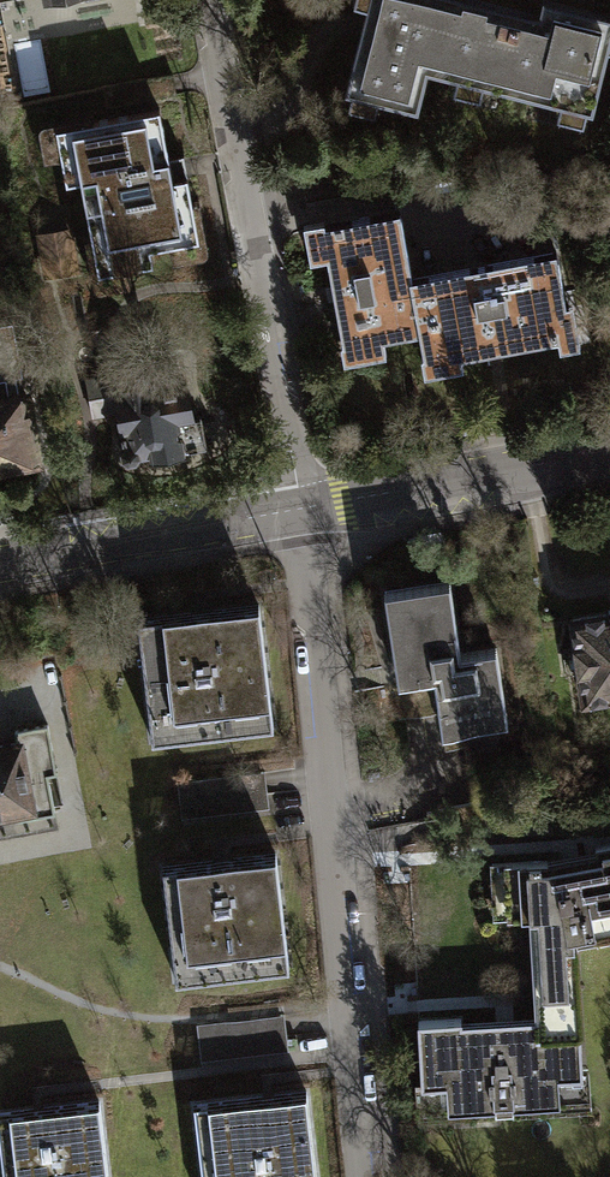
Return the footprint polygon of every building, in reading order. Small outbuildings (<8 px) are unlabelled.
[(416,107),(426,69),(456,76),(453,88),(478,94),(481,82),(559,102),(556,114),(582,120),(584,109),(591,110),(608,46),(609,47),(609,13),(557,0),(542,0),(538,13),(485,0),(352,0),(363,3),(355,31),(342,88),(350,90),(347,103),(372,109),(375,96),(416,107)] [(14,29),(36,25),(32,1),(10,5),(14,29)] [(81,180),(99,275),(154,264),(151,248),(199,239),(183,156),(169,158),(160,110),(57,129),(67,182),(81,180)] [(384,341),(421,335),(410,277),(399,213),(320,227),(341,344),(337,344),(340,361),(386,353),(384,341)] [(70,242),(41,247),(45,265),(73,260),(70,242)] [(556,251),(410,277),(421,335),(425,358),(418,359),(421,373),(462,366),(460,358),(554,341),(556,349),(572,346),(556,251)] [(4,378),(8,397),(18,395),(14,376),(22,375),(12,322),(0,324),(0,379),(4,378)] [(135,460),(138,456),(152,454),(153,458),(157,457),(163,462),(175,460),(179,453),(184,452),(183,449),(206,445),(201,417),(194,418),(188,385),(182,386),(177,359),(150,364),(153,380),(117,387),(114,387),(118,412),(125,447),(122,450),(123,457),(128,461),(135,460)] [(114,387),(117,387),(114,373),(85,378),(92,417),(118,412),(114,387)] [(38,461),(26,394),(18,395),(8,397),(0,398),(0,468),(38,461)] [(176,495),(144,501),(145,509),(177,503),(176,495)] [(443,731),(508,721),(497,649),(460,655),(449,584),(386,594),(400,683),(435,678),(443,731)] [(138,619),(152,740),(273,726),(259,605),(202,612),(138,619)] [(570,620),(582,701),(609,697),(609,614),(570,620)] [(55,812),(48,773),(56,771),(48,724),(15,730),(17,742),(0,745),(0,814),(17,811),(18,818),(55,812)] [(265,771),(177,781),(181,818),(269,808),(266,782),(265,771)] [(577,995),(574,945),(609,939),(609,843),(596,845),(598,857),(547,866),(546,860),(492,864),(495,897),(528,895),(535,998),(577,995)] [(176,980),(289,966),(276,853),(224,859),(162,867),(176,980)] [(577,995),(535,998),(537,1024),(462,1029),(462,1019),(418,1021),(423,1094),(439,1093),(441,1116),(566,1109),(564,1086),(583,1085),(577,995)] [(284,1014),(197,1024),(202,1060),(288,1050),(286,1027),(284,1014)] [(193,1105),(202,1176),(316,1176),(306,1092),(193,1105)] [(0,1113),(0,1144),(4,1176),(108,1176),(100,1101),(0,1113)]
